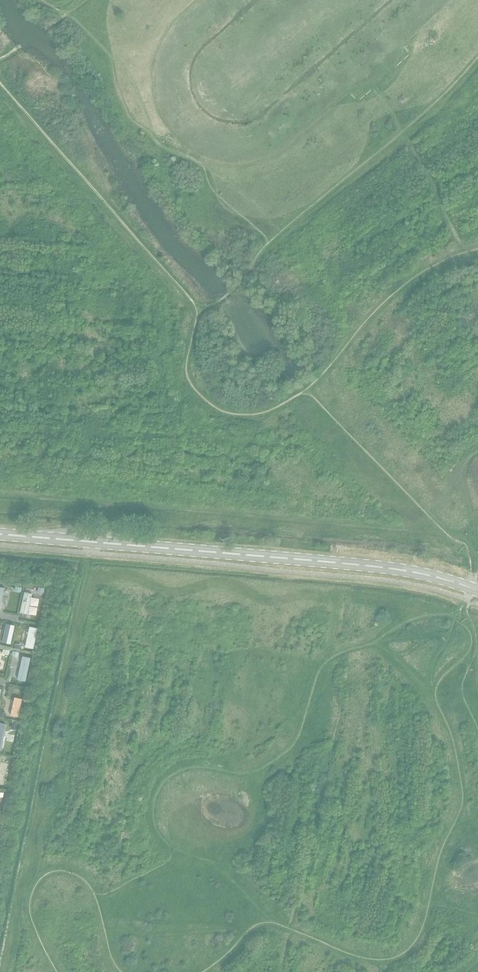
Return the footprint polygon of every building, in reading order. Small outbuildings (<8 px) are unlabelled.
[(20,612),(28,614),(32,593),(25,592),(20,612)] [(15,625),(7,623),(3,642),(11,643),(15,625)] [(38,628),(30,626),(25,647),(33,648),(38,628)] [(17,679),(26,681),(31,657),(22,656),(17,679)] [(14,697),(10,715),(18,716),(22,698),(14,697)] [(8,763),(1,762),(0,766),(0,784),(4,785),(8,763)]
